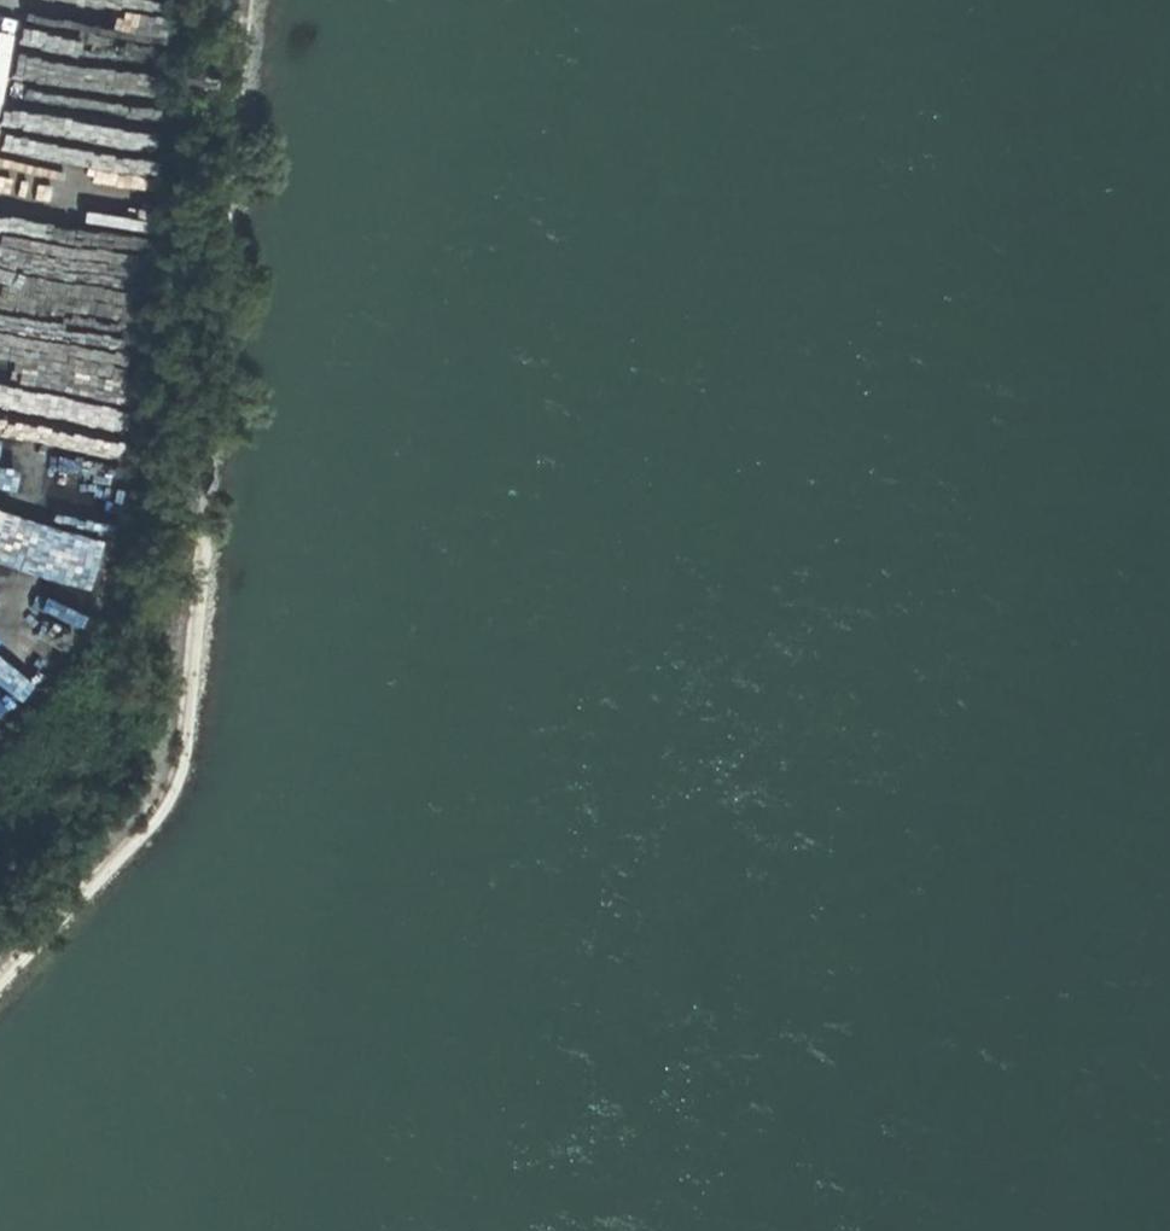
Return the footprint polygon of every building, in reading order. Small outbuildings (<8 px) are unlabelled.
[(7,709),(67,640),(0,582),(0,702),(7,709)]
